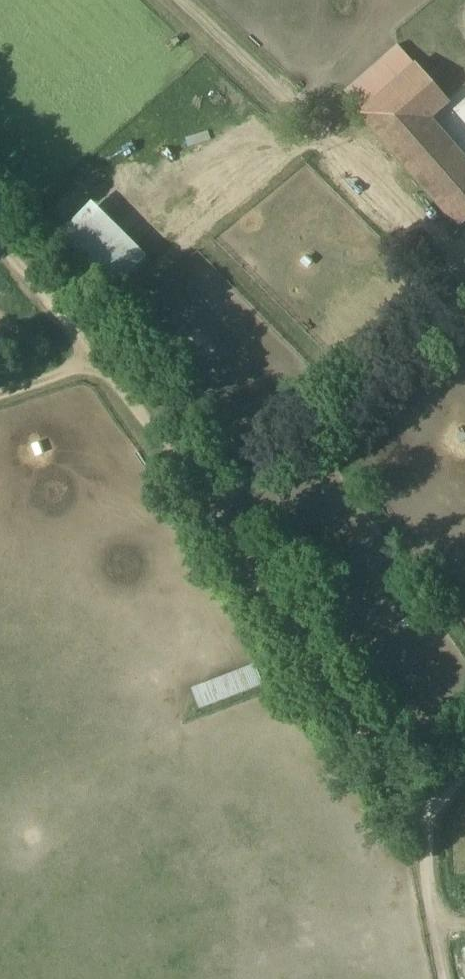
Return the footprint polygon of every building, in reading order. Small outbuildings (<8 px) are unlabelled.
[(419,64),(363,113),(459,224),(464,220),(464,160),(428,117),(449,99),(419,64)] [(111,284),(142,254),(90,200),(58,230),(111,284)] [(197,706),(262,682),(254,661),(189,685),(197,706)]
